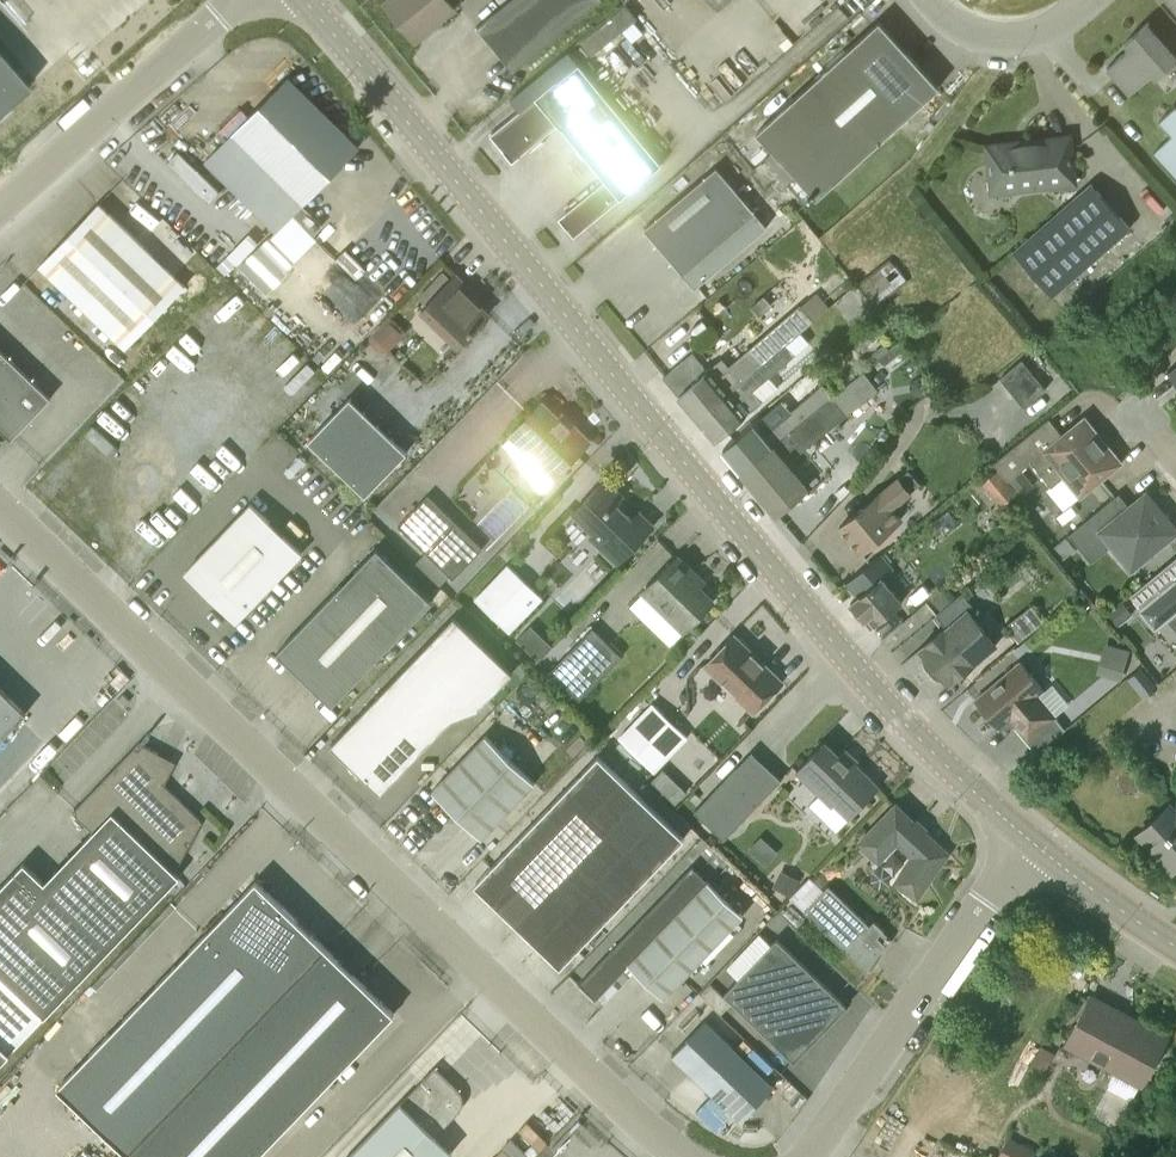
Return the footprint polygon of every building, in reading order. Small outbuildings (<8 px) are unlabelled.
[(455,6),(451,0),(387,0),(384,2),(415,39),(455,6)] [(596,0),(505,0),(477,24),(514,68),(596,0)] [(719,8),(728,0),(712,0),(719,8)] [(581,41),(592,54),(638,17),(626,4),(581,41)] [(816,198),(922,102),(940,86),(879,19),(756,131),(774,151),(814,196),(816,198)] [(1175,59),(1175,58),(1146,23),(1126,40),(1130,46),(1107,66),(1130,92),(1153,72),(1157,76),(1175,59)] [(581,46),(577,50),(583,59),(588,54),(581,46)] [(29,86),(0,53),(0,111),(29,86)] [(592,164),(635,129),(579,62),(558,80),(557,78),(490,133),(513,160),(557,124),(560,127),(561,127),(592,164)] [(275,229),(359,146),(289,76),(206,160),(241,195),(251,204),(275,229)] [(1160,122),(1172,136),(1154,152),(1175,176),(1175,107),(1160,122)] [(635,129),(592,164),(604,179),(558,216),(574,235),(662,163),(635,129)] [(992,190),(1075,181),(1070,136),(987,145),(992,190)] [(210,201),(220,191),(178,150),(168,161),(210,201)] [(765,159),(805,204),(814,196),(774,151),(765,159)] [(695,286),(763,229),(768,224),(717,164),(644,226),(695,286)] [(1052,295),(1130,227),(1091,183),(1013,250),(1052,295)] [(241,195),(232,204),(241,214),(251,204),(241,195)] [(302,203),(292,213),(312,234),(322,224),(302,203)] [(124,351),(184,288),(97,206),(38,268),(124,351)] [(249,234),(227,257),(235,265),(257,242),(249,234)] [(240,266),(267,293),(287,273),(281,267),(291,257),(270,236),(240,266)] [(227,257),(218,266),(226,273),(235,265),(227,257)] [(878,306),(909,281),(890,258),(860,283),(878,306)] [(459,345),(489,313),(467,291),(471,287),(456,273),(421,309),(459,345)] [(710,367),(711,368),(708,369),(694,350),(664,375),(670,384),(699,418),(757,368),(775,352),(785,343),(829,306),(818,292),(801,306),(799,303),(727,364),(721,357),(710,367)] [(760,315),(772,305),(763,295),(751,305),(760,315)] [(386,348),(404,331),(390,317),(373,334),(373,335),(372,335),(372,336),(372,337),(372,338),(371,338),(371,339),(371,340),(371,341),(371,342),(372,343),(372,344),(373,345),(373,346),(374,346),(374,347),(375,347),(375,348),(376,348),(377,349),(378,349),(379,349),(380,350),(381,350),(382,350),(383,349),(384,349),(385,349),(386,348)] [(885,342),(879,336),(875,338),(865,327),(855,336),(866,349),(868,347),(873,353),(885,342)] [(754,388),(766,379),(795,354),(785,343),(775,352),(757,368),(699,418),(716,438),(747,413),(737,399),(754,388)] [(52,397),(0,348),(0,427),(12,439),(52,397)] [(1025,407),(1047,388),(1022,359),(1001,377),(1025,407)] [(1166,374),(1167,376),(1170,374),(1175,381),(1175,365),(1166,374)] [(819,403),(740,468),(759,492),(761,491),(774,506),(803,482),(790,467),(792,465),(783,455),(798,443),(803,448),(836,421),(879,388),(864,370),(833,395),(831,393),(819,403)] [(819,403),(831,393),(824,383),(793,408),(790,410),(781,399),(754,422),(723,447),(725,449),(740,468),(819,403)] [(366,494),(408,451),(351,396),(309,439),(366,494)] [(559,416),(543,401),(530,414),(503,443),(533,472),(540,464),(554,478),(576,455),(591,440),(563,412),(559,416)] [(994,463),(1009,481),(1022,470),(1031,462),(1051,486),(1047,490),(1064,510),(1122,462),(1085,417),(1062,435),(1049,418),(994,463)] [(1035,486),(1022,470),(1009,481),(1022,496),(1035,486)] [(891,506),(911,490),(901,478),(899,476),(839,526),(861,551),(901,518),(891,506)] [(618,562),(654,524),(606,478),(573,512),(594,532),(590,536),(618,562)] [(1111,545),(1131,570),(1175,533),(1175,528),(1146,492),(1129,506),(1119,493),(1069,534),(1079,547),(1099,530),(1111,545)] [(454,579),(484,548),(429,495),(399,527),(454,579)] [(239,625),(305,556),(253,507),(187,576),(239,625)] [(1075,548),(1066,538),(1053,549),(1061,560),(1075,548)] [(875,621),(904,599),(885,576),(896,567),(891,560),(899,554),(891,544),(851,576),(863,590),(855,596),(875,621)] [(334,707),(433,602),(379,550),(279,655),(334,707)] [(684,631),(714,600),(699,585),(704,580),(678,555),(642,591),(684,631)] [(1130,595),(1141,608),(1139,610),(1155,629),(1167,619),(1175,612),(1175,557),(1130,595)] [(510,633),(543,598),(508,565),(475,600),(510,633)] [(933,599),(941,609),(957,596),(949,586),(933,599)] [(950,683),(987,652),(997,644),(969,610),(974,606),(962,592),(937,613),(947,626),(920,648),(926,655),(922,659),(925,666),(933,675),(939,679),(943,676),(950,683)] [(1123,602),(1109,613),(1118,624),(1132,613),(1123,602)] [(1033,605),(1010,620),(1019,634),(1042,619),(1033,605)] [(454,617),(331,746),(381,794),(453,719),(475,711),(512,672),(454,617)] [(580,699),(622,655),(592,627),(550,671),(580,699)] [(753,711),(783,680),(735,633),(705,664),(753,711)] [(1120,678),(1126,659),(1103,652),(1097,672),(1120,678)] [(1055,716),(1036,695),(1043,689),(1021,662),(976,700),(995,723),(1008,712),(1018,724),(1017,725),(1028,739),(1055,716)] [(27,716),(0,690),(0,744),(27,716)] [(653,771),(687,736),(652,702),(618,738),(653,771)] [(483,839),(536,784),(486,737),(434,792),(483,839)] [(851,765),(825,740),(796,769),(820,792),(809,803),(837,830),(850,816),(880,786),(854,761),(851,765)] [(72,814),(92,834),(111,814),(173,875),(202,823),(150,773),(159,755),(140,745),(72,814)] [(724,839),(782,779),(752,750),(695,810),(724,839)] [(598,756),(474,887),(561,968),(684,838),(598,756)] [(1173,799),(1139,830),(1174,868),(1175,867),(1175,797),(1173,799)] [(948,852),(896,803),(860,841),(879,859),(898,840),(916,858),(898,883),(918,896),(948,852)] [(43,884),(109,949),(177,879),(173,875),(111,814),(92,834),(43,884)] [(9,1051),(109,949),(43,884),(22,864),(0,887),(0,1043),(9,1051)] [(692,865),(580,983),(596,998),(628,964),(708,881),(692,865)] [(791,895),(796,883),(778,874),(772,886),(791,895)] [(807,906),(825,886),(813,875),(795,894),(807,906)] [(743,915),(708,881),(628,964),(664,998),(743,915)] [(59,1089),(130,1156),(259,1156),(395,1015),(257,882),(59,1089)] [(870,923),(829,884),(805,909),(868,970),(886,943),(878,935),(885,929),(875,919),(870,923)] [(794,1060),(847,1004),(778,938),(723,995),(710,982),(701,992),(721,1012),(732,1001),(794,1060)] [(1169,1035),(1092,994),(1066,1042),(1118,1070),(1111,1082),(1136,1096),(1169,1035)] [(742,1120),(775,1086),(706,1020),(673,1054),(742,1120)] [(9,1051),(0,1043),(0,1060),(9,1051)] [(436,1068),(353,1156),(451,1156),(434,1139),(461,1112),(450,1102),(460,1091),(436,1068)] [(1037,1150),(1010,1135),(998,1156),(1034,1156),(1037,1150)] [(495,1156),(514,1156),(504,1148),(495,1156)]
